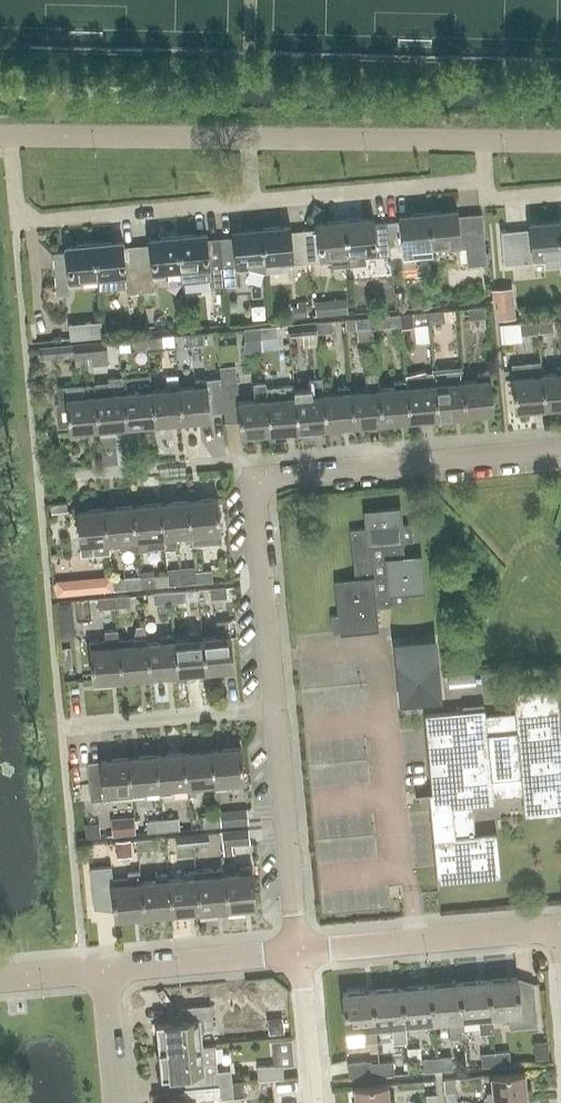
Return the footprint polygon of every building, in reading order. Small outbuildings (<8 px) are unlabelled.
[(458,215),(458,209),(429,212),(432,245),(448,244),(449,250),(467,248),(468,266),(488,264),(483,213),(458,215)] [(432,245),(429,212),(401,214),(401,221),(388,222),(391,255),(417,253),(416,247),(432,245)] [(391,255),(388,222),(375,223),(374,217),(346,220),(350,265),(366,264),(365,258),(391,255)] [(350,265),(346,220),(317,222),(318,228),(304,230),(307,263),(333,261),(334,267),(350,265)] [(559,220),(530,222),(531,229),(502,231),(505,264),(534,261),(534,262),(545,260),(546,267),(560,265),(560,246),(559,220)] [(307,263),(304,230),(291,231),(290,225),(262,227),(266,272),(284,271),(283,265),(307,263)] [(266,272),(262,227),(234,230),(234,236),(221,238),(225,285),(238,284),(237,270),(250,268),(265,272),(266,272)] [(225,285),(221,238),(207,239),(207,232),(178,235),(181,269),(182,282),(210,279),(211,287),(225,285)] [(181,269),(178,235),(150,238),(150,244),(137,245),(142,292),(155,291),(154,277),(166,276),(166,270),(181,269)] [(142,292),(137,245),(124,246),(123,240),(95,243),(98,277),(114,275),(115,281),(127,280),(128,293),(142,292)] [(98,277),(95,243),(66,245),(67,252),(54,253),(58,295),(71,293),(70,285),(83,284),(82,278),(98,277)] [(395,302),(393,275),(378,276),(381,303),(395,302)] [(516,317),(513,287),(493,289),(496,319),(516,317)] [(315,300),(317,315),(348,312),(347,297),(315,300)] [(294,316),(308,314),(307,300),(297,301),(297,304),(293,305),(294,316)] [(265,306),(252,307),(253,320),(266,319),(265,306)] [(479,318),(478,307),(469,308),(470,319),(479,318)] [(457,322),(456,309),(428,311),(429,322),(446,321),(446,323),(457,322)] [(429,322),(428,311),(401,313),(402,329),(414,328),(414,324),(429,322)] [(389,326),(388,315),(372,316),(373,327),(389,326)] [(373,327),(372,316),(356,317),(357,328),(373,327)] [(553,319),(537,321),(538,332),(554,331),(553,319)] [(103,334),(101,320),(70,323),(71,337),(103,334)] [(333,331),(333,320),(317,322),(318,332),(333,331)] [(538,332),(537,321),(521,323),(521,334),(538,332)] [(317,333),(317,332),(318,332),(317,322),(289,324),(290,335),(297,335),(298,344),(310,344),(310,334),(317,333)] [(278,336),(277,325),(261,327),(262,337),(278,336)] [(262,337),(261,327),(245,328),(245,339),(262,337)] [(203,343),(203,332),(187,334),(188,344),(203,343)] [(163,347),(162,336),(147,337),(148,348),(163,347)] [(148,348),(147,337),(130,339),(131,349),(148,348)] [(108,352),(107,341),(91,342),(92,354),(108,352)] [(91,342),(75,344),(76,355),(92,354),(91,342)] [(56,346),(57,357),(76,355),(75,344),(56,346)] [(542,374),(542,373),(541,361),(512,364),(516,410),(545,407),(542,374)] [(267,393),(266,387),(266,382),(254,383),(255,399),(240,401),(236,365),(221,366),(225,411),(224,396),(238,395),(242,435),(270,432),(267,398),(268,398),(267,392),(267,393)] [(225,411),(221,366),(222,378),(195,380),(196,386),(180,387),(182,421),(211,418),(211,412),(225,411)] [(463,381),(463,375),(462,366),(434,368),(434,372),(434,377),(435,377),(435,383),(438,417),(466,414),(463,381)] [(557,366),(558,372),(542,373),(542,374),(545,407),(560,406),(560,366),(557,366)] [(434,377),(434,372),(427,372),(426,370),(406,375),(407,380),(407,386),(410,419),(438,417),(435,383),(435,377),(434,377)] [(379,388),(378,372),(365,373),(367,390),(351,391),(354,424),(382,422),(379,388)] [(478,380),(463,381),(466,414),(494,412),(491,372),(478,374),(478,380)] [(180,387),(179,375),(167,376),(168,388),(152,390),(155,423),(182,421),(180,387)] [(124,392),(123,376),(110,378),(110,382),(95,383),(95,389),(96,389),(96,395),(99,428),(127,426),(124,392)] [(323,394),(324,393),(322,378),(310,379),(311,389),(295,390),(296,396),(295,396),(298,430),(326,427),(323,394)] [(407,386),(407,380),(394,381),(395,387),(379,388),(382,422),(410,419),(407,386)] [(99,428),(96,395),(96,389),(95,389),(95,383),(59,386),(61,403),(56,403),(58,427),(70,426),(70,431),(99,428)] [(152,390),(152,384),(139,385),(140,391),(124,392),(127,426),(155,423),(152,390)] [(296,396),(295,390),(295,385),(266,387),(267,393),(267,392),(268,398),(267,398),(270,432),(298,430),(295,396),(296,396)] [(351,391),(351,385),(338,386),(339,392),(324,393),(323,394),(326,427),(354,424),(351,391)] [(218,497),(190,500),(193,534),(192,534),(193,544),(222,542),(218,497)] [(193,534),(190,500),(162,502),(165,536),(164,536),(165,542),(165,547),(166,549),(178,548),(177,535),(192,534),(193,534)] [(165,536),(162,502),(134,505),(137,538),(136,538),(137,550),(150,549),(149,548),(165,547),(165,542),(164,536),(165,536)] [(137,538),(134,505),(106,507),(109,541),(108,541),(109,547),(121,546),(121,540),(136,538),(137,538)] [(109,541),(106,507),(78,510),(81,555),(109,553),(109,547),(108,541),(109,541)] [(408,592),(425,590),(421,556),(405,557),(404,542),(414,541),(413,523),(402,524),(400,507),(366,511),(367,527),(351,529),(355,579),(337,581),(340,614),(331,615),(333,632),(378,628),(376,606),(409,603),(408,592)] [(212,570),(196,572),(197,583),(213,581),(212,570)] [(197,583),(196,572),(168,574),(170,586),(181,584),(197,583)] [(170,586),(168,574),(141,576),(142,587),(155,586),(169,585),(169,586),(170,586)] [(100,576),(84,578),(86,593),(101,592),(100,576)] [(142,587),(141,576),(125,578),(125,588),(142,587)] [(227,597),(226,586),(210,587),(211,598),(227,597)] [(198,589),(170,591),(171,602),(199,600),(198,589)] [(171,602),(170,591),(154,593),(155,603),(171,602)] [(130,595),(114,596),(115,608),(131,606),(130,595)] [(115,608),(114,596),(98,598),(99,610),(115,608)] [(58,602),(62,636),(76,635),(72,601),(58,602)] [(234,668),(231,629),(230,619),(217,620),(219,636),(203,637),(206,671),(234,668)] [(147,642),(148,642),(146,626),(136,626),(135,637),(135,643),(120,645),(119,645),(122,678),(150,676),(147,642)] [(119,645),(120,645),(118,629),(105,631),(106,640),(90,641),(93,681),(122,678),(119,645)] [(203,637),(203,631),(190,632),(191,638),(175,640),(178,673),(206,671),(203,637)] [(175,640),(175,634),(162,635),(163,641),(148,642),(147,642),(150,676),(178,673),(175,640)] [(400,646),(403,678),(434,676),(431,643),(400,646)] [(72,668),(70,648),(64,649),(66,668),(72,668)] [(421,795),(422,803),(431,803),(434,839),(438,883),(501,877),(497,833),(476,835),(473,805),(495,803),(494,797),(524,794),(526,816),(560,812),(560,716),(558,686),(514,690),(516,711),(486,714),(486,708),(425,714),(433,794),(421,795)] [(242,747),(213,749),(216,783),(215,783),(216,789),(229,788),(228,782),(245,780),(242,747)] [(216,783),(213,749),(185,752),(188,785),(188,791),(201,790),(200,784),(215,783),(216,783)] [(188,785),(185,752),(157,754),(160,788),(160,794),(173,793),(172,787),(188,785)] [(160,788),(157,754),(129,757),(132,790),(132,796),(145,795),(144,789),(160,788)] [(132,790),(129,757),(101,759),(101,766),(88,767),(91,800),(117,798),(116,792),(132,790)] [(249,823),(247,808),(220,810),(221,825),(249,823)] [(220,825),(219,814),(203,815),(204,827),(220,825)] [(136,833),(134,816),(111,818),(113,836),(136,833)] [(180,829),(179,818),(163,819),(164,830),(180,829)] [(164,830),(163,819),(148,821),(148,831),(164,830)] [(99,826),(86,827),(87,838),(100,837),(99,826)] [(250,843),(249,828),(222,831),(224,854),(233,854),(232,844),(250,843)] [(209,844),(208,832),(193,834),(194,845),(209,844)] [(194,845),(193,834),(177,835),(177,846),(194,845)] [(153,849),(153,838),(134,839),(135,850),(153,849)] [(132,856),(130,839),(116,841),(117,857),(132,856)] [(141,881),(140,870),(128,871),(128,877),(113,878),(112,865),(91,868),(94,908),(115,910),(115,918),(144,915),(141,881)] [(240,872),(225,874),(224,874),(227,907),(256,905),(252,865),(240,866),(240,872)] [(224,874),(225,874),(224,868),(197,870),(197,876),(200,910),(227,907),(224,874)] [(197,876),(197,870),(184,871),(185,877),(169,879),(172,912),(200,910),(197,876)] [(169,879),(169,873),(156,874),(157,880),(141,881),(144,915),(172,912),(169,879)] [(534,982),(519,977),(489,979),(492,1016),(493,1016),(509,1014),(510,1027),(538,1025),(534,982)] [(492,1016),(489,979),(460,982),(463,1018),(464,1018),(480,1017),(481,1033),(494,1032),(493,1016),(492,1016)] [(463,1018),(460,982),(431,985),(434,1021),(449,1020),(451,1037),(465,1036),(464,1018),(463,1018)] [(434,1021),(431,985),(402,987),(405,1024),(406,1023),(434,1021)] [(405,1024),(402,987),(373,990),(376,1026),(392,1025),(394,1043),(407,1041),(406,1023),(405,1024)] [(376,1026),(373,990),(343,992),(347,1029),(365,1027),(366,1041),(377,1040),(376,1026)] [(157,1023),(159,1050),(201,1046),(199,1029),(214,1027),(212,1004),(182,1007),(184,1020),(157,1023)] [(270,1032),(284,1031),(283,1017),(269,1018),(270,1032)] [(549,1040),(534,1041),(536,1059),(550,1058),(549,1040)] [(218,1070),(217,1061),(215,1045),(201,1046),(159,1050),(162,1077),(189,1074),(190,1087),(232,1083),(231,1069),(218,1070)] [(510,1050),(495,1052),(497,1065),(511,1064),(510,1050)] [(497,1065),(495,1052),(481,1053),(483,1066),(497,1065)] [(452,1056),(437,1057),(439,1070),(453,1069),(452,1056)] [(439,1070),(437,1057),(423,1058),(424,1071),(439,1070)] [(381,1075),(379,1062),(372,1063),(371,1060),(348,1062),(350,1078),(381,1075)] [(394,1061),(379,1062),(381,1075),(395,1074),(394,1061)] [(281,1078),(280,1064),(258,1066),(259,1079),(281,1078)] [(528,1100),(525,1072),(491,1075),(493,1091),(488,1092),(489,1102),(498,1102),(528,1100)] [(232,1083),(190,1087),(191,1100),(157,1102),(221,1102),(220,1098),(234,1097),(232,1083)] [(357,1102),(396,1102),(396,1099),(390,1100),(389,1083),(355,1086),(357,1102)] [(446,1102),(458,1102),(457,1092),(445,1093),(446,1102)] [(428,1102),(439,1102),(438,1093),(427,1094),(428,1102)]
